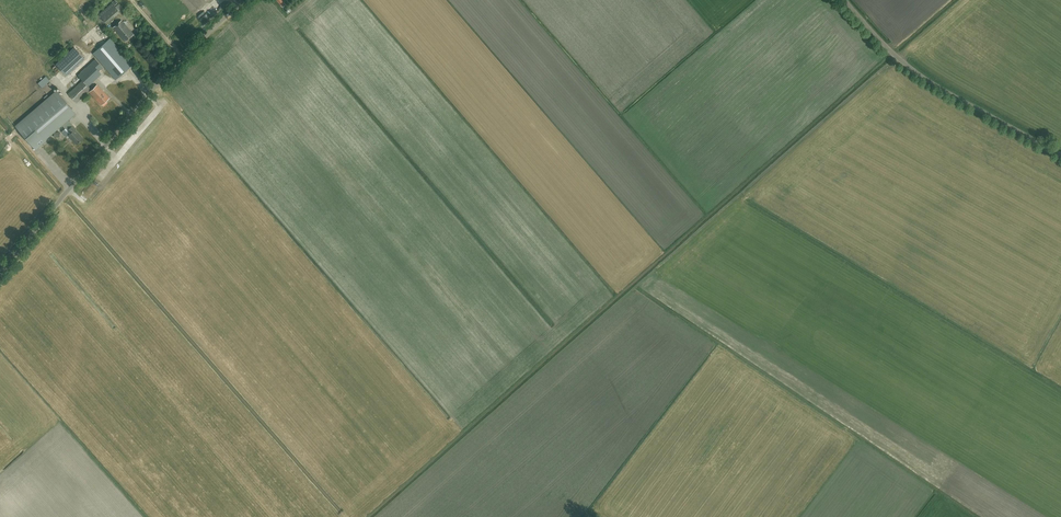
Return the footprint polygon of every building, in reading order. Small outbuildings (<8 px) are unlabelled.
[(114,7),(118,4),(115,0),(99,14),(107,23),(119,13),(114,7)] [(125,42),(133,34),(121,20),(113,28),(125,42)] [(116,79),(132,65),(110,39),(93,53),(116,79)] [(66,76),(84,58),(74,47),(56,64),(66,76)] [(99,71),(103,67),(95,59),(77,75),(82,80),(68,94),(76,103),(91,89),(88,86),(102,74),(99,71)] [(110,75),(102,80),(107,87),(114,82),(110,75)] [(63,81),(68,85),(72,80),(67,76),(63,81)] [(40,84),(48,94),(56,87),(52,82),(48,85),(45,81),(40,84)] [(101,105),(109,98),(97,84),(89,92),(101,105)] [(56,91),(15,126),(35,149),(45,141),(44,139),(75,113),(56,91)] [(76,144),(83,138),(75,129),(76,129),(72,126),(68,130),(71,133),(68,135),(76,144)]
